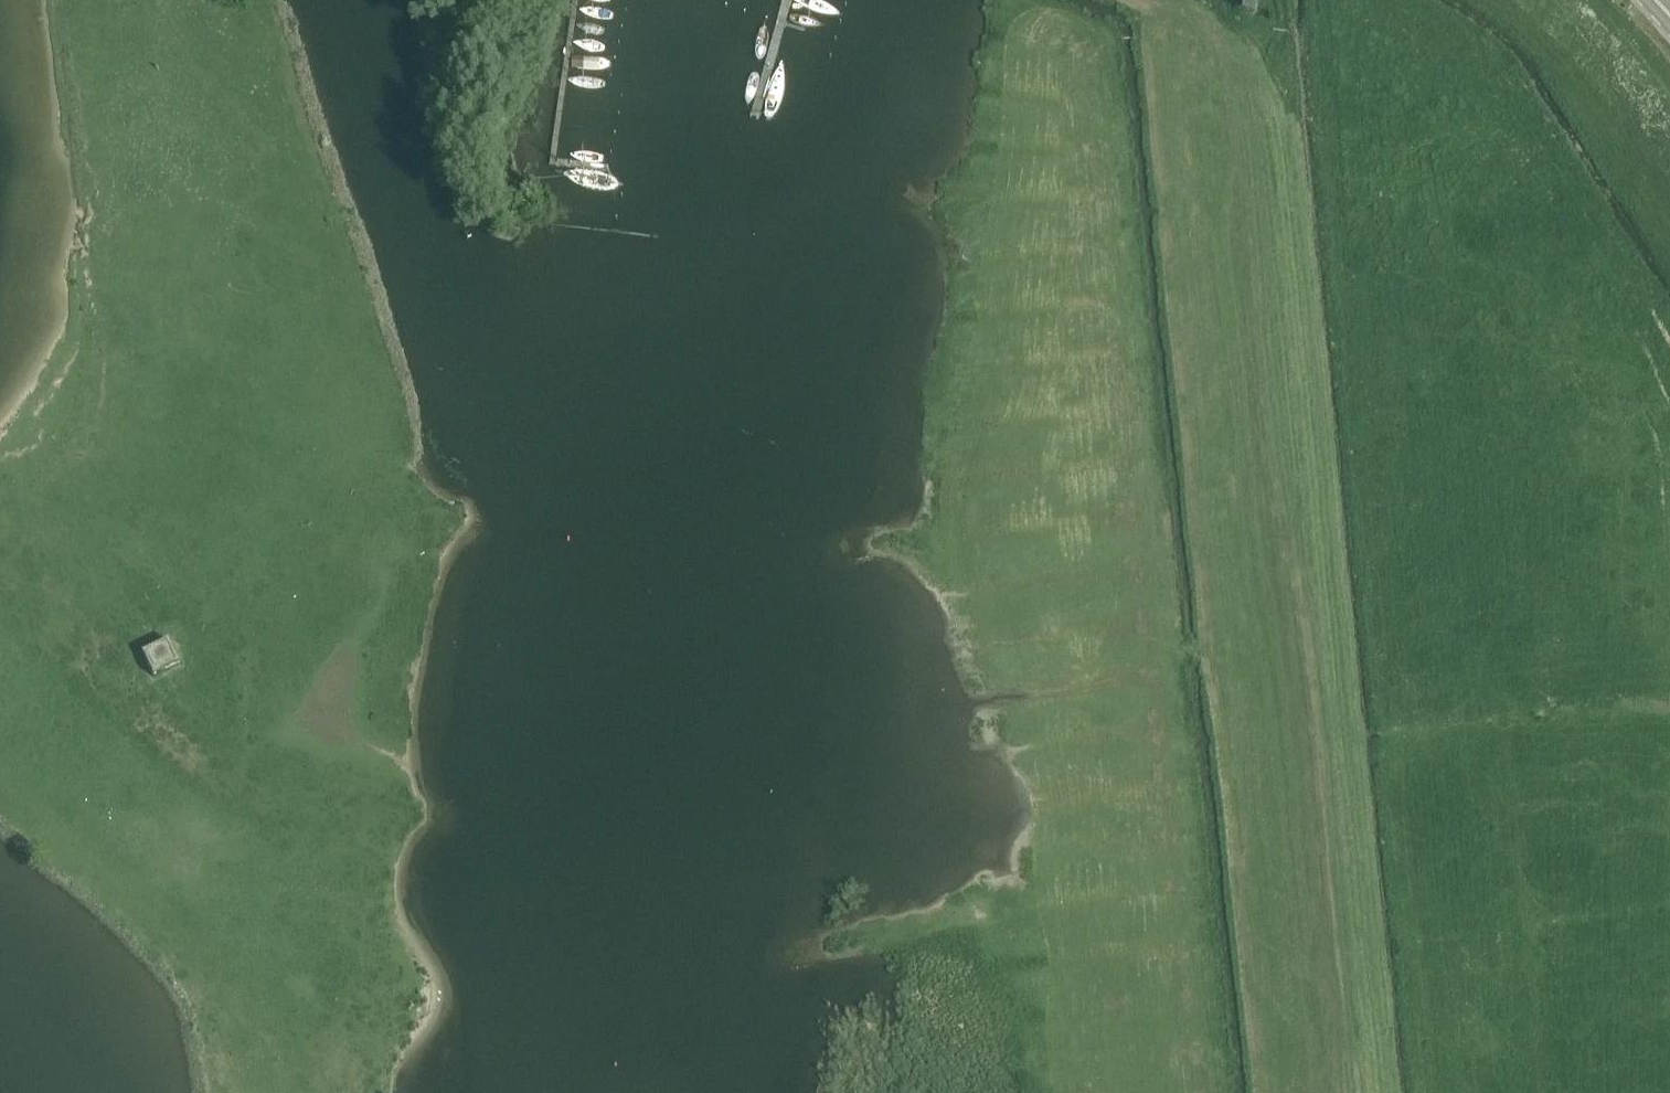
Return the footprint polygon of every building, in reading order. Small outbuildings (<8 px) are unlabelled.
[(1243,4),(1256,9),(1257,5),(1245,0),(1243,4)] [(153,677),(179,664),(168,640),(141,653),(153,677)]
